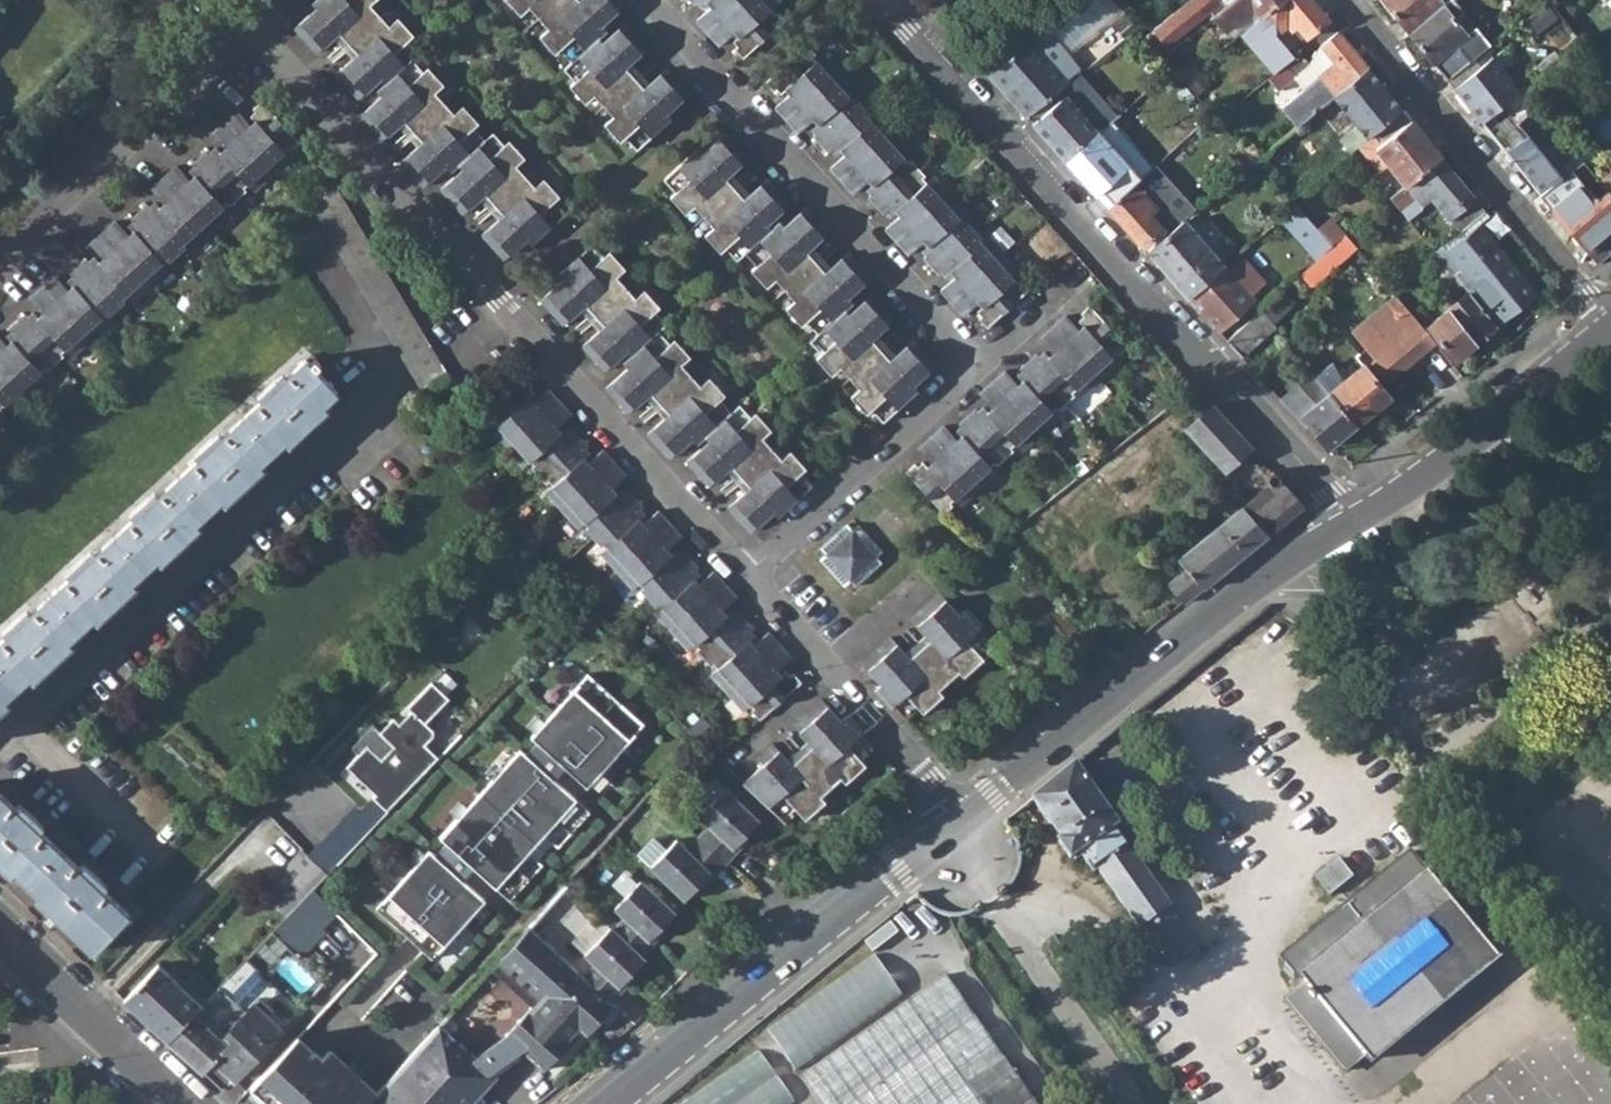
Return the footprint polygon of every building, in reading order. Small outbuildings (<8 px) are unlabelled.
[(387,81),(415,56),(423,49),(413,37),(416,33),(400,16),(392,23),(373,2),(376,0),(316,0),(315,1),(319,4),(296,25),(319,51),(342,30),(349,37),(344,42),(350,48),(355,44),(361,51),(338,71),(361,97),(383,76),(387,81)] [(574,61),(601,37),(610,29),(605,24),(626,5),(622,0),(511,0),(523,13),(531,6),(551,27),(542,34),(558,52),(562,48),(574,61)] [(697,5),(701,2),(704,6),(709,3),(713,8),(699,21),(710,33),(747,0),(693,0),(697,5)] [(776,0),(747,0),(710,33),(721,45),(736,33),(740,38),(736,42),(739,46),(737,49),(745,58),(786,20),(779,12),(776,16),(771,11),(779,4),(776,0)] [(1145,34),(1165,56),(1173,50),(1168,45),(1220,0),(1188,0),(1145,34)] [(1226,30),(1251,9),(1258,17),(1279,0),(1233,0),(1214,16),(1226,30)] [(1254,20),(1266,34),(1272,29),(1276,34),(1288,24),(1292,28),(1296,24),(1306,34),(1327,17),(1312,0),(1279,0),(1258,17),(1254,20)] [(1410,31),(1443,3),(1447,0),(1384,0),(1410,31)] [(1539,16),(1555,2),(1553,0),(1541,0),(1531,7),(1539,16)] [(1455,18),(1443,3),(1410,31),(1447,77),(1486,45),(1489,43),(1475,25),(1467,32),(1455,18)] [(1254,20),(1258,17),(1251,9),(1226,30),(1233,39),(1254,20)] [(1464,11),(1455,18),(1467,32),(1475,25),(1464,11)] [(601,37),(574,61),(570,64),(565,68),(575,79),(571,82),(588,101),(596,94),(606,104),(616,115),(608,123),(622,139),(623,139),(626,136),(638,149),(673,118),(669,113),(692,92),(670,67),(647,88),(639,80),(644,76),(637,69),(633,73),(627,67),(651,46),(629,23),(606,43),(601,37)] [(1067,48),(1047,25),(1034,36),(1063,69),(1067,48)] [(1283,105),(1299,122),(1318,105),(1332,94),(1366,64),(1338,30),(1322,44),(1323,45),(1334,59),(1320,73),(1305,86),(1283,105)] [(988,73),(1028,115),(1071,80),(1063,69),(1034,36),(988,73)] [(1165,56),(1173,66),(1186,55),(1179,45),(1173,50),(1165,56)] [(1295,75),(1305,86),(1320,73),(1334,59),(1323,45),(1310,63),(1295,75)] [(1516,82),(1486,45),(1447,77),(1482,119),(1524,84),(1541,70),(1535,62),(1518,76),(1520,79),(1516,82)] [(777,107),(789,120),(842,73),(826,55),(819,62),(814,57),(817,54),(810,46),(767,84),(774,92),(777,89),(782,95),(787,91),(792,94),(777,107)] [(1292,47),(1284,53),(1289,59),(1296,53),(1292,47)] [(1277,91),(1295,75),(1310,63),(1299,51),(1296,53),(1289,59),(1282,65),(1277,69),(1266,78),(1277,91)] [(1269,61),(1277,69),(1282,65),(1289,59),(1284,53),(1281,51),(1269,61)] [(452,170),(461,162),(488,137),(477,125),(480,121),(465,104),(457,111),(438,90),(445,83),(430,65),(425,68),(415,56),(387,81),(380,88),(384,93),(360,115),(383,139),(406,119),(413,126),(408,130),(414,136),(418,132),(425,139),(402,160),(404,163),(425,186),(448,165),(452,170)] [(1178,72),(1184,79),(1198,68),(1191,60),(1178,72)] [(1402,108),(1366,64),(1332,94),(1367,137),(1402,108)] [(1184,79),(1193,88),(1205,77),(1198,68),(1184,79)] [(1524,84),(1532,93),(1549,79),(1541,70),(1524,84)] [(814,136),(822,145),(865,107),(857,98),(853,101),(849,97),(857,90),(842,73),(789,120),(801,133),(815,122),(817,125),(814,128),(817,133),(814,136)] [(1065,157),(1098,129),(1107,122),(1075,84),(1033,121),(1065,157)] [(1608,188),(1599,194),(1585,180),(1595,172),(1532,93),(1524,84),(1482,119),(1552,205),(1598,261),(1610,251),(1610,191),(1608,188)] [(1125,107),(1130,112),(1135,107),(1138,109),(1151,98),(1144,91),(1125,107)] [(236,109),(223,121),(271,173),(288,158),(282,151),(286,146),(289,149),(298,141),(260,99),(251,108),(254,111),(249,115),(253,119),(249,122),(236,109)] [(1219,117),(1227,127),(1240,116),(1232,106),(1219,117)] [(833,169),(845,182),(896,134),(881,117),(872,124),(868,118),(872,114),(865,107),(822,145),(830,153),(833,150),(837,155),(842,151),(847,156),(833,169)] [(1378,149),(1406,184),(1441,154),(1402,108),(1367,137),(1378,149)] [(1144,173),(1133,160),(1115,175),(1104,163),(1123,147),(1120,144),(1136,130),(1119,111),(1107,122),(1098,129),(1065,157),(1108,204),(1144,173)] [(209,147),(199,154),(237,196),(244,189),(242,186),(247,182),(253,189),(271,173),(223,121),(212,131),(224,145),(220,150),(216,145),(211,150),(209,147)] [(496,130),(488,137),(461,162),(465,167),(443,187),(465,211),(487,191),(493,198),(489,203),(495,209),(500,205),(507,213),(485,234),(507,259),(529,238),(534,243),(570,210),(558,198),(562,194),(547,178),(538,185),(519,164),(527,156),(511,138),(506,141),(496,130)] [(738,260),(746,253),(773,227),(771,225),(769,223),(792,202),(769,177),(746,198),(739,190),(743,187),(737,181),(733,184),(728,178),(751,157),(728,131),(705,152),(700,147),(665,179),(677,192),(673,195),(689,213),(697,206),(715,226),(707,233),(724,251),(728,248),(738,260)] [(869,198),(877,207),(920,168),(912,159),(908,163),(904,159),(912,152),(896,134),(845,182),(856,194),(869,181),(873,185),(868,190),(872,194),(869,198)] [(1370,155),(1378,149),(1367,137),(1360,143),(1370,155)] [(1133,160),(1123,147),(1104,163),(1115,175),(1133,160)] [(228,204),(237,196),(199,154),(191,162),(194,165),(189,170),(193,174),(189,178),(176,163),(162,176),(210,228),(227,212),(222,206),(226,202),(228,204)] [(1447,213),(1460,228),(1485,208),(1441,154),(1406,184),(1391,197),(1402,210),(1418,196),(1424,203),(1436,192),(1451,209),(1447,213)] [(1610,191),(1610,165),(1598,175),(1608,188),(1610,191)] [(888,230),(899,243),(951,195),(936,178),(928,185),(924,181),(928,176),(920,168),(877,207),(885,216),(888,212),(893,217),(898,213),(901,217),(888,230)] [(1169,220),(1154,204),(1141,188),(1149,179),(1144,173),(1108,204),(1144,243),(1169,220)] [(210,228),(162,176),(150,186),(164,201),(159,205),(154,201),(151,205),(148,201),(139,211),(176,252),(183,245),(181,242),(186,237),(192,243),(210,228)] [(1164,195),(1149,179),(1141,188),(1154,204),(1164,195)] [(311,208),(423,396),(451,378),(336,184),(311,208)] [(924,259),(933,268),(975,230),(967,221),(964,225),(959,219),(967,212),(951,195),(899,243),(910,255),(924,244),(928,247),(924,251),(928,256),(924,259)] [(1281,215),(1318,259),(1326,252),(1329,250),(1334,245),(1296,202),(1289,208),(1281,215)] [(808,321),(819,334),(847,310),(855,302),(852,297),(874,277),(850,251),(828,272),(822,265),(827,260),(821,253),(816,257),(810,251),(832,231),(809,206),(788,226),(782,219),(773,227),(746,253),(757,265),(753,269),(771,287),(778,280),(796,300),(788,307),(804,324),(808,321)] [(1410,219),(1422,233),(1433,224),(1421,210),(1410,219)] [(176,252),(139,211),(131,218),(133,220),(129,225),(132,229),(128,233),(115,218),(102,230),(151,282),(168,268),(160,261),(164,257),(167,260),(176,252)] [(1149,248),(1190,294),(1225,264),(1185,217),(1149,248)] [(1469,275),(1503,318),(1538,290),(1482,222),(1448,248),(1469,275)] [(151,282),(102,230),(100,232),(90,241),(103,255),(99,260),(94,255),(91,259),(88,256),(79,264),(117,306),(124,299),(121,296),(126,291),(132,299),(151,282)] [(943,291),(954,304),(1007,257),(1003,252),(991,240),(984,246),(979,242),(983,238),(975,230),(933,268),(940,276),(944,274),(948,278),(954,274),(957,278),(943,291)] [(630,349),(633,354),(660,329),(669,322),(658,310),(663,305),(647,288),(637,295),(620,275),(629,267),(613,250),(608,254),(597,241),(562,273),(566,277),(542,298),(566,323),(588,303),(594,309),(589,314),(595,320),(600,316),(607,323),(584,343),(607,369),(630,349)] [(1335,257),(1329,250),(1326,252),(1318,259),(1299,275),(1307,286),(1330,266),(1335,257)] [(1023,275),(1007,257),(954,304),(966,317),(979,305),(984,308),(979,313),(983,317),(979,320),(988,330),(1030,292),(1023,284),(1019,287),(1015,281),(1023,275)] [(1225,264),(1190,294),(1220,329),(1255,299),(1251,294),(1266,283),(1244,257),(1230,270),(1225,264)] [(117,306),(79,264),(78,264),(69,273),(72,275),(68,279),(71,283),(68,287),(55,274),(43,285),(90,338),(108,322),(100,314),(105,310),(108,313),(117,306)] [(1447,281),(1456,291),(1464,284),(1447,264),(1431,278),(1439,288),(1447,281)] [(90,338),(43,285),(30,296),(42,310),(38,314),(34,310),(29,314),(27,311),(18,319),(56,360),(63,354),(61,351),(66,345),(73,353),(90,338)] [(1429,321),(1457,355),(1497,324),(1469,290),(1429,321)] [(851,315),(847,310),(819,334),(814,339),(812,340),(824,353),(818,357),(835,375),(843,368),(861,387),(853,394),(869,413),(874,409),(884,421),(919,390),(915,384),(936,365),(914,340),(892,360),(886,353),(890,349),(885,342),(880,347),(874,340),(896,320),(873,294),(851,315)] [(1410,311),(1419,321),(1427,315),(1418,304),(1410,311)] [(1065,316),(1054,326),(1103,382),(1120,365),(1114,357),(1118,354),(1121,357),(1129,350),(1091,307),(1082,315),(1084,317),(1079,322),(1084,326),(1079,331),(1065,316)] [(1227,337),(1241,353),(1275,324),(1261,307),(1227,337)] [(1410,311),(1404,316),(1412,326),(1397,339),(1388,327),(1366,344),(1376,356),(1373,358),(1389,378),(1424,349),(1440,369),(1452,361),(1419,321),(1410,311)] [(1404,316),(1388,327),(1397,339),(1412,326),(1404,316)] [(18,319),(9,327),(12,330),(7,335),(10,339),(6,342),(0,336),(0,361),(29,392),(46,377),(40,370),(44,366),(46,368),(56,360),(18,319)] [(1038,355),(1030,363),(1068,406),(1077,397),(1074,393),(1078,390),(1085,398),(1103,382),(1054,326),(1041,338),(1054,354),(1049,358),(1045,353),(1041,358),(1038,355)] [(699,443),(707,436),(734,411),(723,398),(727,394),(711,376),(702,384),(684,364),(693,356),(676,338),(672,342),(660,329),(633,354),(625,361),(630,367),(607,387),(630,412),(653,392),(659,398),(653,404),(659,410),(665,404),(671,411),(648,433),(672,458),(693,438),(699,443)] [(11,703),(6,698),(32,675),(35,679),(62,654),(73,644),(70,640),(96,617),(99,620),(137,585),(134,581),(160,558),(163,561),(201,527),(197,523),(224,499),(226,502),(265,466),(262,463),(287,439),(290,442),(328,408),(325,405),(338,393),(316,368),(321,363),(313,354),(281,383),(276,377),(265,388),(269,393),(216,442),(211,437),(201,446),(206,452),(153,501),(148,496),(136,506),(141,511),(87,561),(83,556),(72,566),(77,571),(26,618),(21,613),(9,624),(13,629),(0,642),(0,712),(11,703)] [(1324,384),(1329,391),(1360,365),(1355,358),(1343,368),(1324,384)] [(1316,374),(1324,384),(1343,368),(1334,359),(1316,374)] [(0,361),(0,406),(4,402),(11,408),(29,392),(0,361)] [(1004,372),(993,383),(1041,437),(1058,422),(1051,414),(1056,410),(1059,414),(1068,406),(1030,363),(1021,370),(1024,373),(1019,377),(1023,382),(1018,386),(1004,372)] [(1362,363),(1360,365),(1329,391),(1355,422),(1388,396),(1362,363)] [(1305,417),(1327,445),(1355,422),(1329,391),(1324,384),(1316,374),(1313,370),(1280,397),(1301,420),(1305,417)] [(491,430),(507,448),(560,400),(549,387),(535,400),(531,395),(536,391),(532,386),(534,384),(526,375),(483,413),(492,422),(494,419),(497,423),(491,430)] [(979,408),(969,417),(1007,459),(1015,452),(1013,449),(1017,445),(1025,453),(1041,437),(993,383),(980,395),(993,408),(989,413),(985,408),(981,412),(979,408)] [(1184,392),(1194,402),(1204,394),(1194,383),(1184,392)] [(529,459),(539,475),(582,437),(574,428),(571,430),(567,425),(562,429),(558,425),(572,412),(560,400),(507,448),(522,465),(529,459)] [(1186,425),(1225,466),(1249,445),(1211,402),(1186,425)] [(742,404),(734,411),(707,436),(711,440),(689,460),(712,484),(733,465),(740,473),(736,477),(739,480),(742,483),(746,479),(752,485),(730,505),(753,530),(774,511),(780,516),(814,484),(804,472),(809,467),(793,449),(784,457),(766,437),(774,429),(758,412),(753,416),(742,404)] [(944,427),(930,439),(980,493),(998,477),(990,469),(995,465),(998,467),(1007,459),(969,417),(960,425),(962,427),(958,432),(962,437),(958,441),(944,427)] [(547,493),(563,511),(616,461),(605,449),(590,462),(586,457),(591,453),(588,449),(590,446),(582,437),(539,475),(548,485),(550,482),(553,486),(547,493)] [(962,510),(980,493),(930,439),(919,449),(932,464),(928,468),(924,463),(920,467),(917,463),(907,472),(945,515),(954,507),(951,504),(955,501),(962,510)] [(587,530),(594,538),(637,498),(629,489),(626,492),(622,486),(616,490),(613,487),(627,474),(616,461),(563,511),(578,529),(586,523),(589,526),(587,530)] [(1169,582),(1185,601),(1303,503),(1277,475),(1179,557),(1187,567),(1169,582)] [(601,554),(617,571),(670,522),(660,510),(645,523),(641,518),(646,513),(642,509),(644,506),(637,498),(594,538),(601,545),(604,543),(608,547),(601,554)] [(857,575),(863,582),(890,558),(884,552),(890,546),(866,519),(860,525),(854,519),(828,543),(833,548),(826,554),(851,581),(857,575)] [(642,590),(648,597),(692,558),(684,549),(681,552),(677,547),(671,552),(668,549),(682,535),(670,522),(617,571),(634,589),(640,583),(644,588),(642,590)] [(656,614),(672,632),(725,582),(714,570),(699,583),(695,579),(700,574),(697,570),(699,567),(692,558),(648,597),(656,607),(659,604),(664,608),(656,614)] [(697,651),(703,657),(746,619),(739,611),(736,613),(732,609),(727,614),(723,610),(738,596),(725,582),(672,632),(689,650),(696,644),(699,648),(697,651)] [(878,687),(907,718),(912,714),(910,711),(916,704),(925,712),(944,694),(941,690),(961,671),(965,676),(985,658),(978,650),(986,642),(990,645),(993,643),(963,610),(960,613),(940,592),(912,618),(930,638),(924,645),(920,641),(914,646),(918,650),(910,657),(891,637),(863,663),(882,682),(878,687)] [(1165,609),(1168,614),(1174,610),(1170,604),(1165,609)] [(711,675),(727,693),(781,644),(770,632),(755,645),(751,641),(755,635),(751,630),(754,628),(746,619),(703,657),(710,666),(714,663),(719,669),(711,675)] [(791,655),(781,644),(727,693),(743,710),(750,704),(753,708),(751,711),(758,720),(802,680),(794,671),(791,674),(786,668),(780,673),(777,669),(791,655)] [(429,848),(376,907),(432,957),(485,899),(463,879),(474,867),(510,899),(529,877),(515,865),(556,819),(570,832),(590,810),(554,778),(565,766),(587,786),(643,723),(587,673),(530,735),(537,741),(526,753),(520,747),(440,836),(446,842),(435,854),(429,848)] [(396,746),(384,759),(375,750),(370,745),(348,767),(378,794),(374,798),(389,810),(440,756),(428,744),(435,737),(435,730),(428,722),(451,698),(434,681),(409,707),(414,711),(402,725),(395,717),(381,732),(388,738),(396,746)] [(744,780),(785,821),(793,814),(790,811),(795,807),(806,819),(825,801),(821,796),(840,778),(845,783),(866,764),(859,757),(863,752),(866,755),(874,748),(845,716),(842,719),(823,698),(794,724),(813,745),(806,752),(803,748),(796,754),(800,758),(792,764),(773,743),(757,757),(762,762),(744,780)] [(388,738),(375,750),(384,759),(396,746),(388,738)] [(1083,854),(1096,871),(1100,868),(1142,926),(1144,924),(1147,928),(1152,933),(1147,937),(1163,959),(1168,956),(1173,965),(1198,948),(1168,907),(1172,904),(1131,847),(1117,826),(1119,824),(1075,762),(1033,797),(1062,837),(1060,839),(1072,857),(1075,855),(1077,858),(1083,854)] [(727,862),(739,849),(736,846),(747,834),(762,818),(727,785),(700,814),(710,823),(699,835),(727,862)] [(95,952),(130,915),(98,885),(102,880),(91,869),(86,874),(35,825),(38,821),(27,810),(23,814),(0,792),(0,861),(13,873),(17,870),(50,901),(47,905),(95,952)] [(750,837),(747,834),(736,846),(739,849),(750,837)] [(687,897),(700,883),(712,871),(716,874),(727,862),(699,835),(689,845),(679,837),(668,848),(653,865),(687,897)] [(640,853),(653,865),(668,848),(655,836),(640,853)] [(264,892),(288,915),(312,889),(328,873),(304,850),(264,892)] [(1286,998),(1345,1070),(1365,1054),(1368,1057),(1495,953),(1411,850),(1284,955),(1307,982),(1286,998)] [(1317,877),(1331,894),(1354,875),(1340,858),(1317,877)] [(705,886),(716,874),(712,871),(700,883),(705,886)] [(616,925),(645,952),(656,940),(652,937),(664,924),(678,910),(643,876),(617,904),(627,914),(616,925)] [(215,1061),(236,1080),(284,1028),(263,1008),(254,1017),(228,992),(238,983),(244,989),(283,947),(275,939),(279,936),(299,954),(338,913),(312,889),(288,915),(215,991),(168,1040),(204,1073),(215,1061)] [(587,972),(532,919),(497,958),(541,998),(508,1032),(524,1047),(546,1067),(581,1026),(589,1032),(618,1001),(615,998),(587,972)] [(615,998),(626,986),(623,982),(636,969),(649,955),(645,952),(616,925),(614,923),(588,951),(597,960),(587,972),(615,998)] [(668,928),(664,924),(652,937),(656,940),(668,928)] [(798,1066),(904,992),(876,953),(771,1027),(798,1066)] [(125,1000),(168,1040),(215,991),(196,974),(186,984),(176,973),(173,977),(160,964),(125,1000)] [(639,973),(636,969),(623,982),(626,986),(639,973)] [(825,1103),(987,1103),(971,1081),(912,998),(804,1075),(825,1103)] [(451,1103),(471,1103),(497,1075),(493,1072),(477,1058),(439,1023),(405,1060),(451,1103)] [(493,1072),(524,1047),(508,1032),(477,1058),(493,1072)] [(252,1087),(270,1103),(366,1103),(369,1101),(299,1036),(252,1087)] [(677,1103),(790,1103),(796,1100),(759,1046),(677,1103)] [(1007,1057),(971,1081),(987,1103),(1040,1103),(1007,1057)] [(405,1060),(369,1101),(366,1103),(451,1103),(405,1060)]
